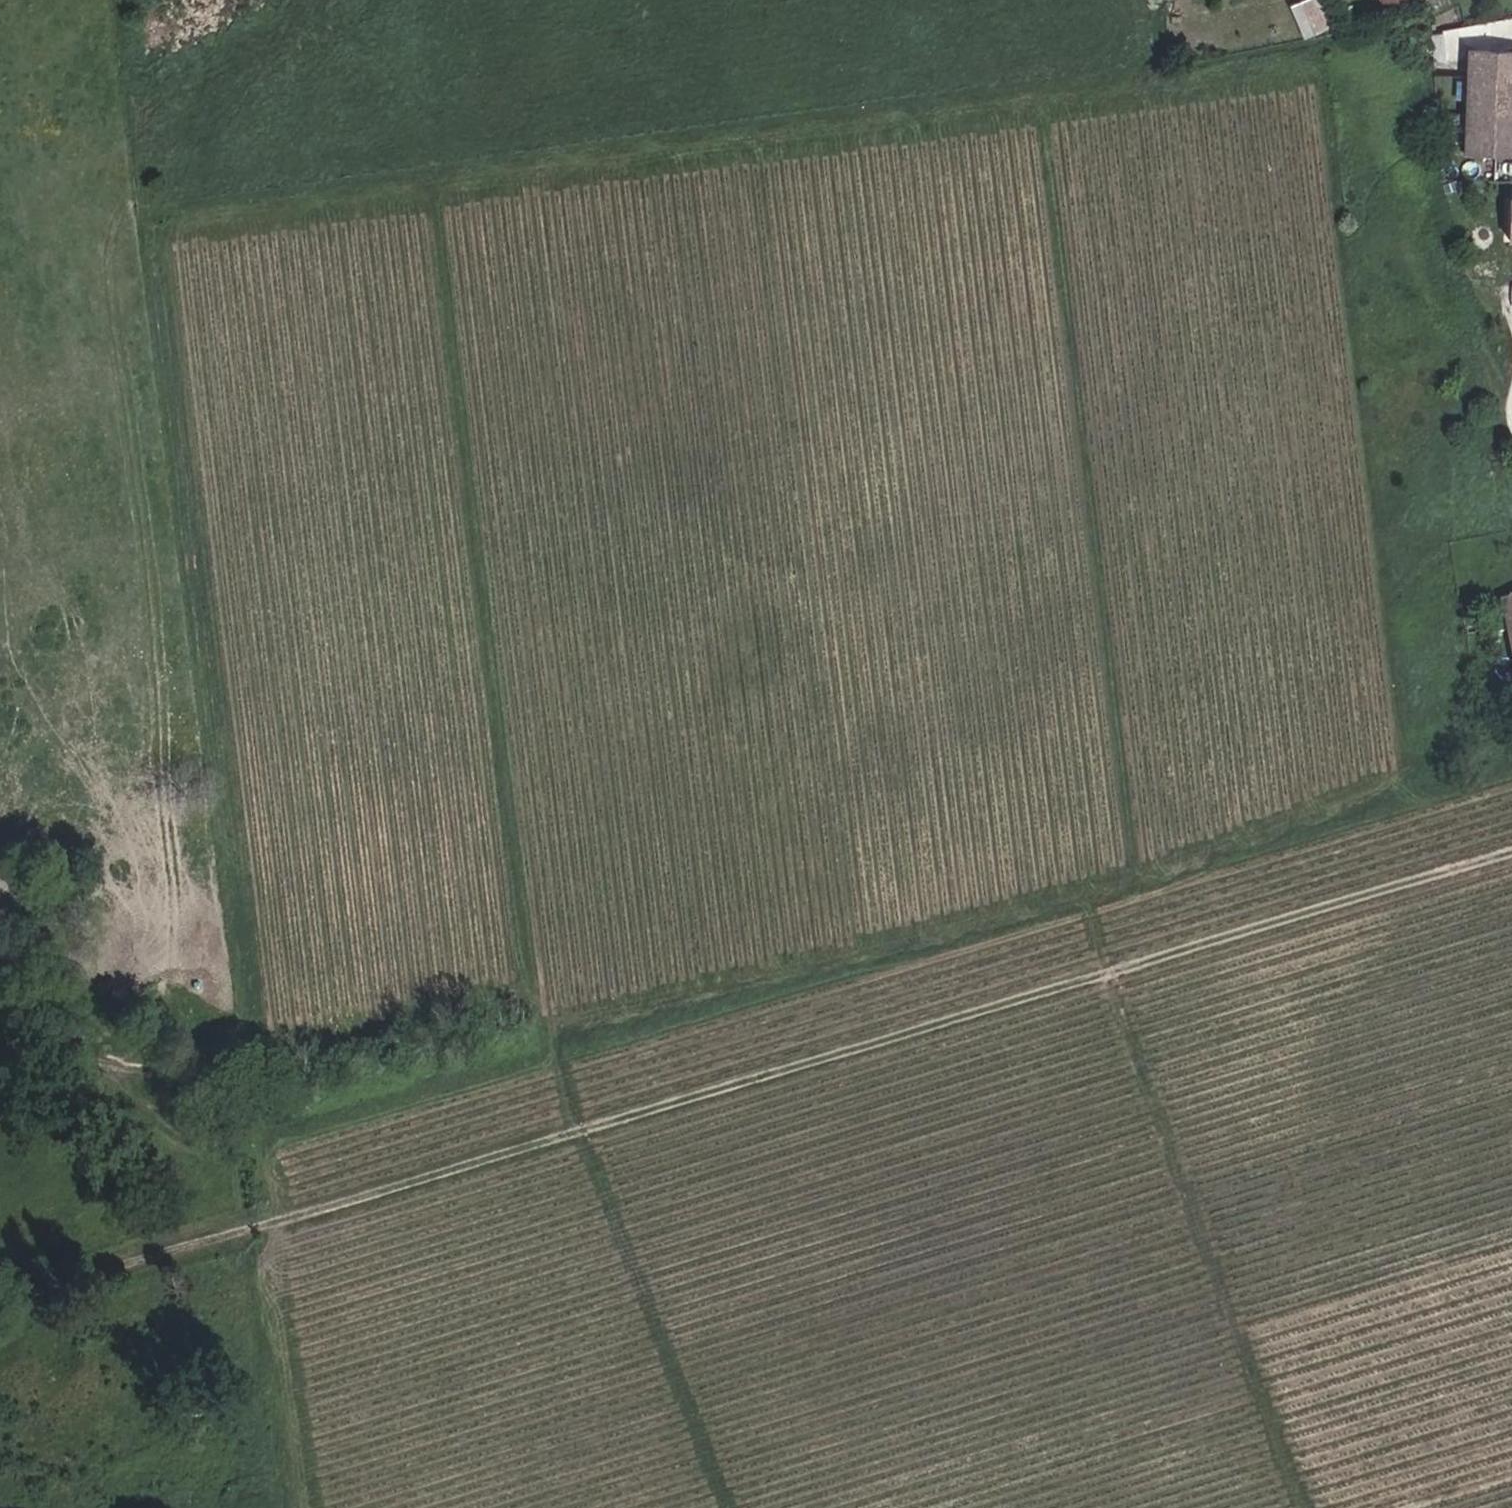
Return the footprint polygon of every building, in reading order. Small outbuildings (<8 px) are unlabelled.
[(1333,28),(1321,0),(1306,0),(1290,7),(1305,41),(1333,28)] [(1404,0),(1377,0),(1383,14),(1406,4),(1404,0)] [(1467,51),(1463,154),(1511,156),(1511,53),(1467,51)] [(1500,598),(1511,648),(1511,596),(1500,598)]
